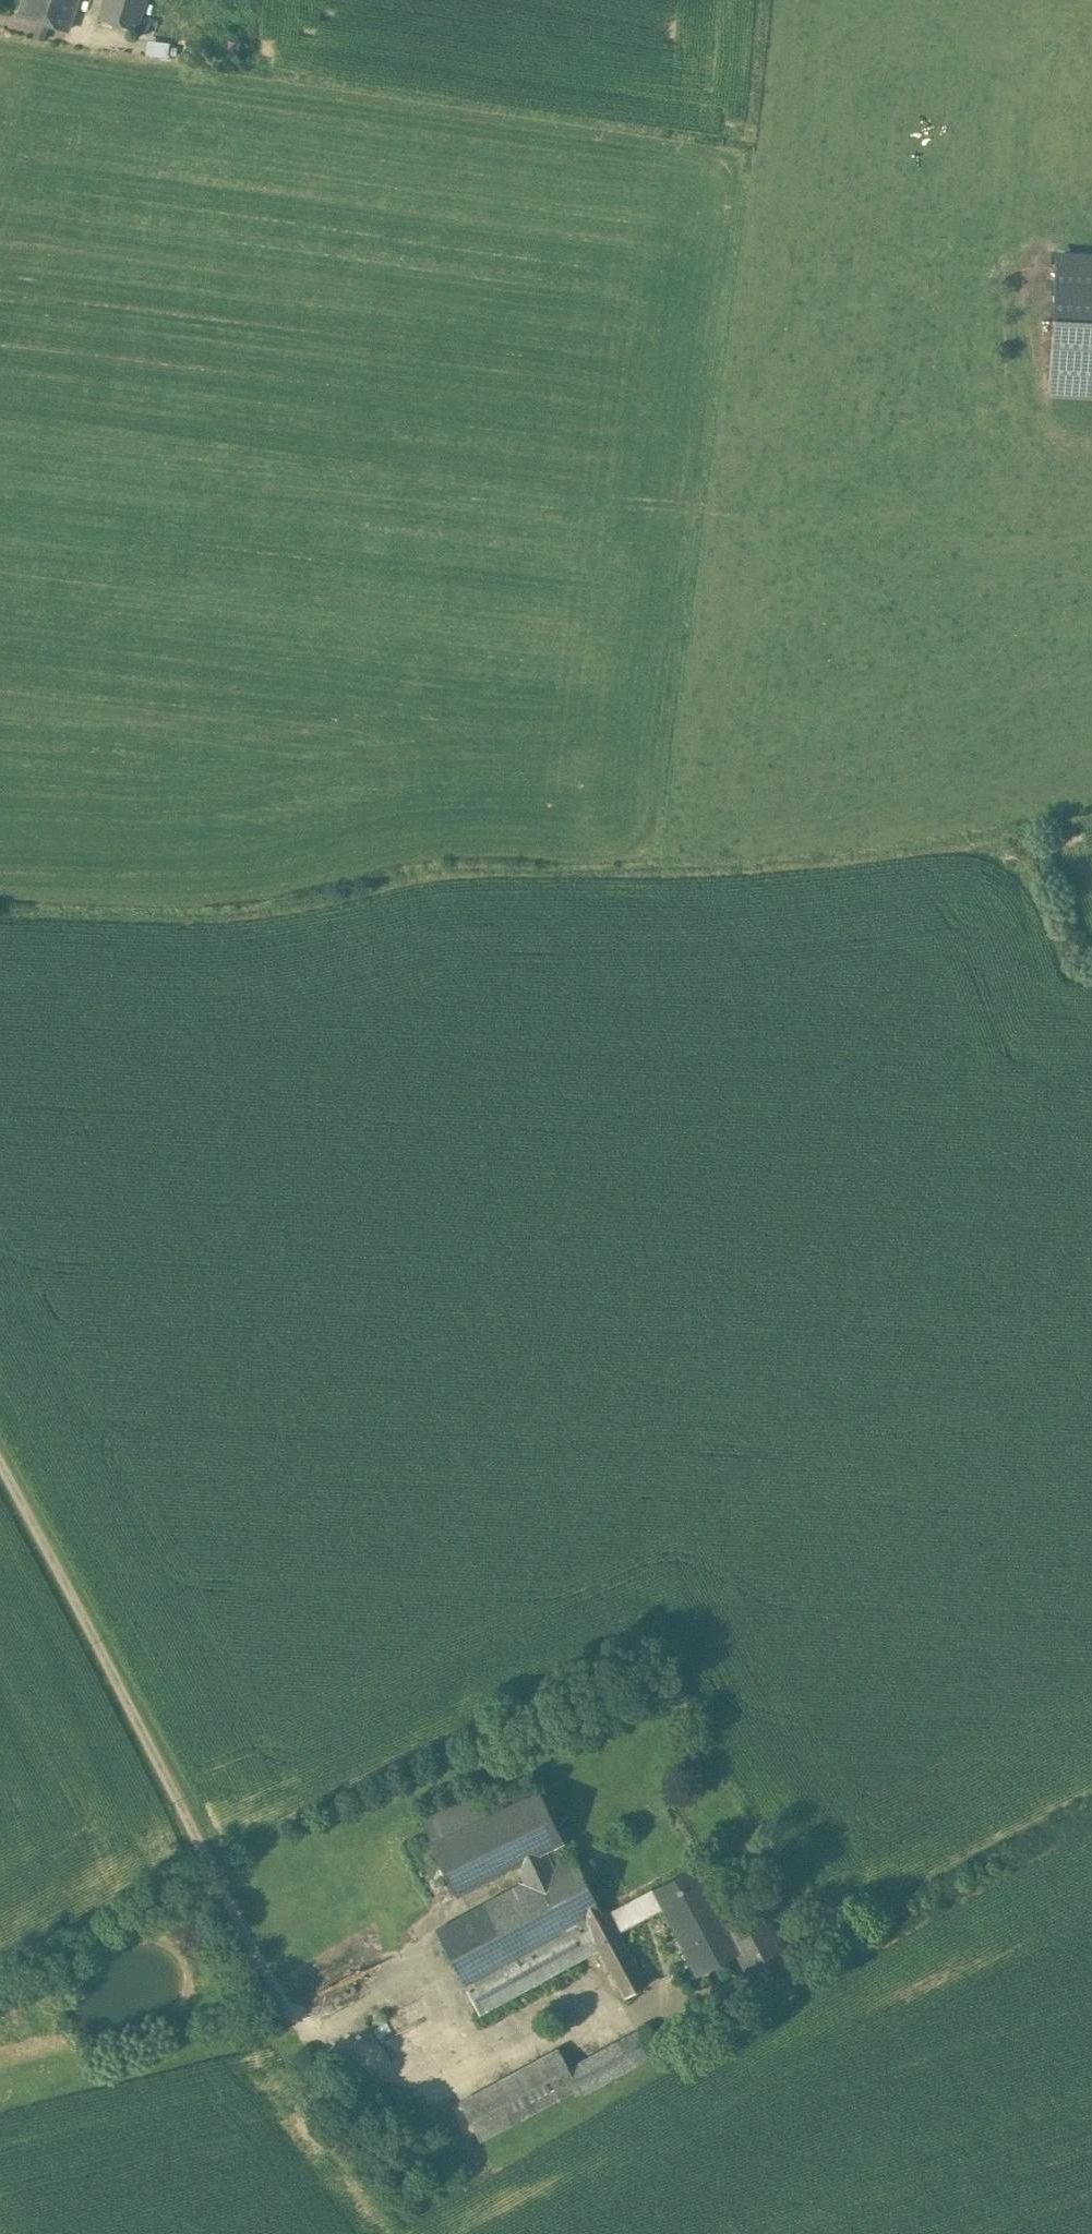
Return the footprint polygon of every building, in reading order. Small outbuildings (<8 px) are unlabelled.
[(20,15),(68,30),(77,0),(25,0),(20,15)] [(96,23),(134,34),(145,0),(103,0),(96,23)] [(1058,256),(1051,391),(1091,393),(1091,257),(1058,256)] [(474,1787),(419,1815),(433,1842),(487,1815),(474,1787)] [(433,1842),(432,1843),(457,1895),(516,1865),(546,1851),(564,1842),(538,1789),(487,1815),(433,1842)] [(524,1881),(435,1929),(479,2013),(598,1948),(625,1997),(646,1985),(619,1933),(609,1913),(606,1908),(601,1910),(574,1854),(552,1866),(546,1851),(516,1865),(524,1881)] [(699,1864),(651,1890),(652,1890),(609,1913),(619,1933),(665,1908),(686,1946),(683,1948),(694,1968),(717,1956),(720,1963),(740,1953),(760,1992),(764,2000),(788,1987),(780,1973),(791,1968),(760,1911),(728,1928),(705,1885),(709,1883),(699,1864)] [(568,2067),(567,2068),(577,2087),(582,2095),(662,2051),(648,2024),(568,2067)] [(558,2048),(459,2102),(480,2140),(577,2087),(567,2068),(568,2067),(558,2048)]
